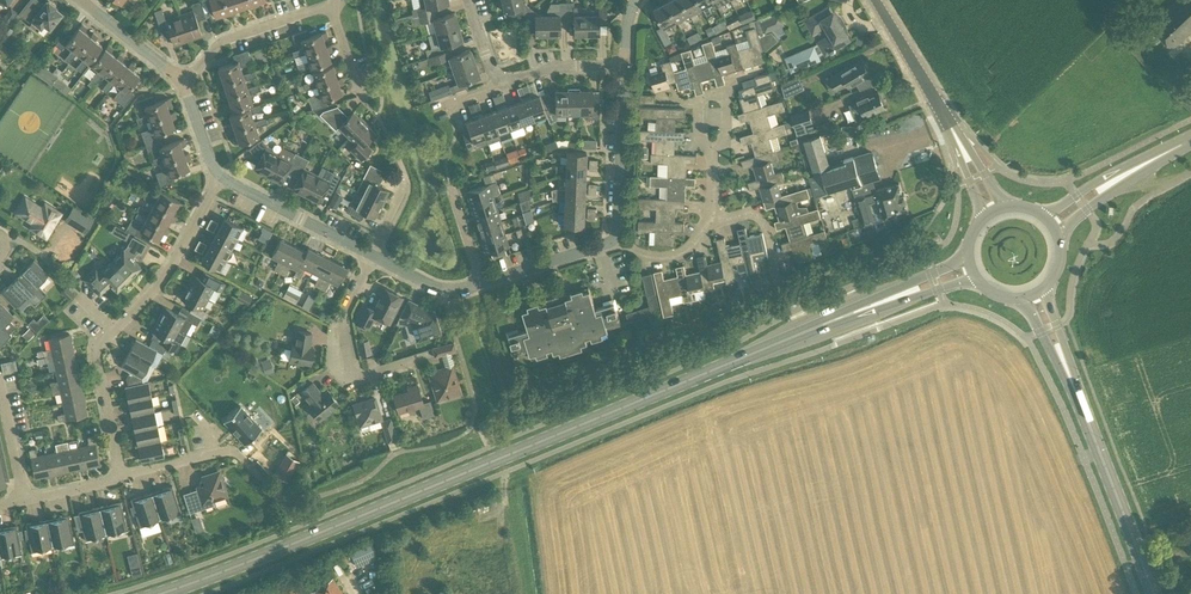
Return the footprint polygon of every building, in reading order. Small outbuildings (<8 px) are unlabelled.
[(37,0),(29,0),(19,13),(30,22),(29,24),(37,31),(43,23),(49,28),(55,20),(57,21),(61,16),(60,14),(61,13),(54,7),(55,6),(48,0),(47,1),(46,1),(43,4),(37,0)] [(179,16),(187,39),(201,34),(196,20),(206,17),(200,0),(190,4),(193,11),(179,16)] [(224,0),(209,0),(215,16),(223,13),(225,17),(230,16),(224,0)] [(240,7),(238,0),(224,0),(230,16),(233,14),(232,10),(240,7)] [(251,0),(238,0),(240,7),(247,5),(249,9),(254,7),(251,0)] [(420,7),(416,8),(418,15),(435,11),(433,5),(448,2),(448,1),(448,0),(419,0),(420,7)] [(531,9),(523,3),(523,0),(501,0),(503,10),(520,6),(522,14),(525,17),(531,10),(531,9)] [(674,32),(670,24),(677,20),(669,4),(667,1),(668,1),(667,0),(660,0),(662,4),(654,8),(664,26),(668,35),(674,32)] [(668,1),(667,1),(669,4),(677,20),(681,28),(687,25),(682,17),(690,14),(690,13),(683,0),(669,0),(668,1)] [(690,13),(690,14),(694,22),(699,19),(695,11),(702,7),(703,7),(699,0),(683,0),(690,13)] [(703,7),(702,7),(707,15),(712,12),(708,4),(715,1),(716,0),(715,0),(699,0),(703,7)] [(716,0),(715,1),(721,13),(727,10),(723,2),(726,0),(715,0),(716,0)] [(1190,31),(1190,0),(1176,0),(1150,24),(1172,48),(1190,31)] [(598,2),(598,9),(586,9),(587,34),(588,34),(589,36),(596,36),(597,34),(599,34),(599,25),(606,25),(606,2),(598,2)] [(548,34),(559,34),(559,19),(566,19),(566,3),(559,3),(559,6),(556,6),(550,3),(547,10),(547,14),(548,32),(548,34)] [(573,3),(566,3),(566,19),(573,19),(573,34),(587,34),(586,9),(586,7),(574,7),(573,3)] [(830,14),(827,8),(806,20),(813,32),(825,25),(831,35),(819,42),(814,45),(784,57),(791,73),(821,60),(819,56),(825,53),(826,54),(846,42),(843,36),(846,33),(834,12),(830,14)] [(187,39),(179,16),(164,21),(160,9),(153,12),(159,28),(166,26),(172,44),(187,39)] [(537,15),(531,9),(531,10),(525,17),(528,20),(534,19),(534,34),(548,34),(548,32),(547,14),(537,15)] [(739,16),(743,23),(755,18),(752,9),(739,15),(739,16)] [(435,11),(418,15),(420,22),(424,21),(428,35),(436,32),(458,26),(454,13),(436,17),(435,11)] [(755,27),(763,53),(778,40),(771,32),(766,34),(766,32),(784,25),(780,14),(762,21),(761,18),(754,21),(755,26),(755,27)] [(730,30),(743,23),(739,16),(726,22),(730,30)] [(13,28),(5,21),(0,27),(0,38),(2,39),(3,38),(4,39),(13,28)] [(719,23),(712,26),(716,32),(716,33),(722,30),(719,23)] [(55,45),(61,49),(65,44),(72,49),(65,59),(69,62),(76,53),(90,36),(83,31),(85,29),(83,27),(84,26),(81,24),(71,37),(65,32),(55,45)] [(712,25),(706,29),(709,36),(716,32),(712,26),(712,25)] [(427,56),(449,50),(446,44),(462,39),(458,26),(436,32),(428,35),(427,35),(431,48),(425,50),(427,56)] [(755,27),(745,30),(750,47),(738,50),(744,67),(766,61),(763,53),(755,27)] [(13,28),(4,39),(6,40),(5,41),(14,49),(22,39),(12,32),(15,29),(13,28)] [(294,57),(305,53),(326,46),(323,39),(326,38),(325,35),(327,34),(326,31),(309,37),(307,30),(291,35),(294,42),(300,40),(303,47),(292,51),(294,57)] [(690,34),(692,41),(703,37),(701,30),(690,34)] [(93,33),(90,36),(76,53),(83,58),(76,68),(81,71),(88,62),(101,45),(95,40),(97,37),(94,35),(95,34),(93,33)] [(716,57),(717,57),(712,40),(703,42),(708,59),(695,63),(700,80),(713,76),(716,86),(724,83),(722,74),(720,70),(716,57)] [(673,42),(666,46),(669,53),(677,49),(673,42)] [(744,67),(738,50),(736,42),(726,45),(729,53),(717,57),(716,57),(720,70),(722,74),(744,67)] [(96,83),(103,74),(116,57),(110,52),(112,49),(109,47),(110,46),(108,45),(92,65),(98,70),(91,80),(96,83)] [(326,46),(305,53),(307,61),(297,65),(299,71),(330,61),(328,53),(331,52),(330,48),(331,48),(330,45),(326,46)] [(695,63),(691,48),(681,51),(686,67),(674,71),(673,71),(676,81),(678,89),(693,85),(695,94),(703,92),(700,80),(695,63)] [(429,64),(445,59),(447,64),(449,65),(451,64),(453,69),(474,62),(469,49),(451,56),(449,50),(427,56),(426,57),(429,64)] [(218,83),(222,81),(243,74),(240,67),(252,63),(247,50),(232,55),(235,62),(218,68),(220,75),(217,76),(218,80),(217,80),(218,83)] [(122,73),(128,65),(121,60),(123,58),(121,56),(121,55),(119,53),(116,57),(103,74),(109,79),(102,88),(107,92),(114,83),(122,73)] [(860,90),(875,84),(870,75),(871,75),(868,70),(868,69),(865,64),(864,63),(861,58),(847,67),(846,66),(841,69),(841,70),(829,77),(829,78),(825,80),(832,93),(836,91),(847,85),(849,88),(856,84),(860,90)] [(673,71),(674,71),(671,60),(661,63),(663,70),(650,74),(655,91),(670,87),(668,83),(676,81),(673,71)] [(134,93),(128,89),(139,75),(132,69),(135,67),(132,65),(133,64),(130,62),(128,65),(122,73),(114,83),(121,88),(114,97),(124,105),(134,93)] [(474,62),(453,69),(458,83),(449,86),(452,93),(467,87),(465,80),(479,75),(474,62)] [(58,76),(41,64),(35,72),(52,85),(58,76)] [(316,86),(337,79),(335,71),(337,71),(336,67),(338,67),(337,64),(312,72),(314,80),(303,83),(305,89),(316,85),(316,86)] [(227,95),(248,88),(245,81),(256,77),(254,71),(243,75),(243,74),(222,81),(225,89),(222,90),(223,93),(222,94),(223,97),(227,95)] [(754,77),(756,85),(739,90),(741,98),(739,98),(743,112),(760,106),(757,95),(774,89),(768,73),(754,77)] [(785,97),(804,88),(799,76),(781,84),(785,97)] [(58,77),(53,84),(66,94),(71,87),(58,77)] [(337,79),(316,86),(319,93),(308,97),(312,109),(327,104),(325,99),(342,93),(339,85),(342,84),(341,81),(342,80),(341,78),(337,79)] [(248,88),(227,95),(230,102),(226,103),(227,106),(228,110),(232,108),(232,109),(253,102),(250,94),(261,90),(259,84),(248,88)] [(431,100),(451,93),(448,84),(428,92),(431,100)] [(527,85),(522,87),(525,96),(530,95),(527,85)] [(522,87),(517,88),(520,98),(525,96),(522,87)] [(557,112),(568,112),(568,89),(555,89),(555,108),(544,108),(546,114),(549,122),(557,119),(557,112)] [(579,112),(580,112),(580,89),(568,89),(568,112),(575,112),(575,117),(579,117),(579,112)] [(580,89),(580,112),(587,112),(587,119),(599,119),(599,102),(592,102),(592,89),(580,89)] [(885,106),(878,91),(869,95),(868,94),(858,99),(859,101),(850,105),(857,119),(885,106)] [(498,95),(501,104),(506,103),(502,94),(498,95)] [(654,103),(655,94),(641,94),(640,102),(654,103)] [(496,106),(501,104),(498,95),(493,97),(496,106)] [(546,114),(544,108),(539,95),(526,99),(533,119),(546,114)] [(152,96),(138,101),(140,108),(144,107),(147,114),(136,118),(138,124),(149,120),(173,113),(173,112),(169,113),(166,106),(169,105),(168,102),(169,101),(168,98),(154,103),(152,96)] [(521,123),(533,119),(526,99),(514,104),(521,123)] [(772,127),(771,127),(768,114),(784,109),(781,100),(760,106),(743,112),(738,113),(740,121),(750,118),(754,132),(772,127)] [(473,104),(477,114),(482,112),(478,102),(473,104)] [(253,121),(251,113),(262,109),(260,104),(249,108),(229,114),(232,122),(229,123),(230,126),(228,127),(229,130),(234,128),(253,121)] [(472,116),(477,114),(473,104),(468,106),(472,116)] [(509,128),(521,123),(514,104),(502,108),(509,128)] [(346,119),(341,114),(337,106),(323,111),(320,114),(335,130),(339,126),(350,137),(365,122),(354,111),(346,119)] [(648,122),(648,129),(656,129),(675,130),(676,115),(685,116),(685,108),(640,107),(639,117),(657,117),(656,122),(648,122)] [(497,132),(509,128),(502,108),(490,112),(497,132)] [(797,135),(807,131),(805,125),(813,122),(809,109),(791,115),(797,135)] [(501,145),(499,139),(500,139),(497,132),(490,112),(478,117),(487,143),(488,143),(490,149),(501,145)] [(152,128),(141,132),(145,145),(159,140),(157,133),(174,127),(171,119),(174,118),(173,115),(174,115),(173,113),(149,120),(152,128)] [(253,121),(234,128),(237,136),(233,137),(234,140),(233,140),(234,144),(258,135),(256,127),(267,123),(265,117),(253,121)] [(467,149),(475,147),(475,148),(487,143),(478,117),(465,121),(469,130),(461,133),(467,149)] [(831,133),(835,126),(826,120),(821,127),(831,133)] [(365,122),(350,137),(355,143),(349,149),(361,161),(372,149),(366,143),(376,133),(365,122)] [(773,150),(770,137),(786,132),(783,123),(771,127),(772,127),(754,132),(740,136),(742,144),(751,141),(755,155),(756,156),(773,150)] [(675,130),(656,129),(648,129),(639,129),(638,139),(656,139),(655,152),(655,153),(673,154),(674,153),(674,139),(684,139),(684,130),(675,130)] [(831,167),(820,135),(803,140),(812,169),(807,170),(809,176),(808,176),(811,185),(814,194),(815,198),(830,193),(830,195),(853,188),(852,186),(881,177),(872,149),(854,155),(854,157),(843,160),(844,163),(831,167)] [(278,154),(265,148),(266,145),(262,139),(248,149),(253,155),(260,158),(255,169),(267,176),(278,154)] [(145,145),(147,152),(159,148),(161,155),(151,159),(153,165),(163,161),(183,155),(180,147),(183,146),(182,143),(184,143),(183,140),(162,147),(159,140),(145,145)] [(521,158),(527,156),(524,147),(517,150),(521,158)] [(509,163),(520,159),(516,149),(506,153),(509,163)] [(774,173),(771,161),(778,159),(776,149),(773,150),(756,156),(755,155),(741,160),(743,168),(752,165),(756,178),(756,179),(774,173)] [(566,163),(586,164),(587,152),(566,151),(566,163)] [(294,170),(302,155),(295,152),(291,161),(278,154),(267,176),(280,182),(288,167),(294,170)] [(655,153),(655,152),(651,152),(650,162),(668,163),(667,175),(667,176),(686,177),(686,176),(686,162),(696,163),(696,154),(674,153),(673,154),(655,153)] [(155,173),(160,186),(175,181),(172,174),(188,169),(185,160),(188,159),(187,156),(188,156),(187,153),(183,155),(163,161),(166,169),(155,173)] [(305,195),(316,174),(304,168),(308,159),(302,155),(294,170),(301,174),(293,189),(305,195)] [(496,168),(509,164),(506,156),(494,160),(496,168)] [(585,177),(586,164),(566,163),(565,176),(585,177)] [(370,164),(367,171),(382,178),(386,171),(370,164)] [(781,195),(777,182),(785,180),(782,170),(774,173),(756,179),(756,178),(747,181),(750,189),(759,186),(763,201),(781,195)] [(367,171),(360,183),(366,186),(362,194),(382,204),(389,190),(379,185),(382,178),(367,171)] [(316,174),(305,195),(318,202),(326,187),(333,190),(340,175),(333,172),(329,181),(316,174)] [(493,173),(483,177),(485,184),(465,190),(469,202),(492,195),(492,197),(500,194),(493,173)] [(667,176),(667,175),(650,175),(649,185),(667,186),(666,199),(684,200),(685,185),(695,185),(695,177),(686,176),(686,177),(667,176)] [(585,189),(585,177),(565,176),(564,188),(585,189)] [(800,184),(807,186),(809,178),(802,177),(800,184)] [(899,182),(875,189),(875,190),(880,204),(884,218),(908,210),(904,200),(906,199),(904,192),(902,193),(899,182)] [(814,194),(811,185),(781,195),(763,201),(765,208),(775,205),(779,219),(797,214),(807,210),(808,210),(807,207),(798,207),(796,200),(810,196),(810,195),(814,194)] [(584,202),(585,189),(564,188),(564,201),(584,202)] [(529,199),(529,189),(517,193),(520,202),(529,199)] [(172,213),(176,206),(179,207),(180,205),(181,205),(183,203),(160,190),(156,198),(146,193),(143,199),(153,204),(153,203),(172,213)] [(866,193),(854,196),(861,216),(863,224),(864,225),(876,222),(870,204),(866,193)] [(375,217),(382,204),(362,194),(358,202),(352,198),(346,211),(361,219),(365,212),(375,217)] [(495,207),(492,197),(492,195),(469,202),(472,214),(495,207)] [(666,199),(639,197),(639,207),(657,208),(656,221),(674,222),(675,207),(684,207),(684,200),(666,199)] [(339,202),(332,198),(328,205),(336,209),(339,202)] [(520,202),(519,202),(522,212),(530,209),(530,199),(529,199),(520,202)] [(42,208),(31,201),(27,207),(26,207),(24,209),(25,210),(22,216),(32,223),(29,228),(45,238),(51,228),(52,228),(55,223),(54,223),(60,213),(45,203),(42,208)] [(584,214),(584,202),(564,201),(563,213),(584,214)] [(176,215),(172,213),(153,203),(153,204),(149,211),(139,205),(136,211),(146,216),(165,226),(169,219),(172,220),(173,217),(174,218),(176,215)] [(86,214),(72,206),(64,220),(85,233),(96,214),(88,209),(86,214)] [(476,227),(499,220),(495,207),(472,214),(476,227)] [(808,235),(808,234),(804,222),(821,217),(818,207),(808,210),(807,210),(797,214),(779,219),(774,220),(776,228),(785,226),(790,240),(808,235)] [(583,227),(584,214),(563,213),(563,225),(583,227)] [(142,223),(132,218),(125,230),(139,237),(143,230),(158,239),(162,231),(165,233),(167,230),(168,231),(169,228),(165,226),(146,216),(142,223)] [(863,224),(861,216),(852,219),(854,227),(863,224)] [(218,229),(237,239),(243,228),(224,217),(218,229)] [(480,239),(503,232),(499,220),(476,227),(480,239)] [(656,221),(638,220),(638,229),(655,230),(654,244),(673,245),(673,229),(683,229),(683,222),(674,222),(656,221)] [(213,231),(215,227),(208,223),(206,228),(213,231)] [(266,244),(272,232),(263,227),(261,230),(262,231),(257,239),(266,244)] [(745,260),(748,272),(757,270),(753,254),(766,251),(762,233),(748,236),(745,227),(737,229),(740,243),(741,243),(745,260)] [(231,250),(237,239),(218,229),(212,239),(231,250)] [(790,240),(781,242),(783,250),(793,247),(797,262),(815,257),(811,244),(828,238),(825,229),(808,234),(808,235),(790,240)] [(503,232),(480,239),(484,253),(507,246),(503,232)] [(111,261),(128,278),(140,266),(130,256),(136,250),(140,253),(145,244),(132,236),(127,245),(129,246),(125,250),(123,249),(111,261)] [(741,243),(740,243),(727,246),(725,236),(716,239),(721,261),(722,260),(726,278),(725,278),(726,283),(727,282),(729,290),(737,288),(735,280),(736,280),(732,263),(745,260),(741,243)] [(848,236),(841,238),(843,245),(849,243),(848,236)] [(279,272),(293,244),(280,238),(270,257),(278,261),(274,270),(279,272)] [(226,260),(231,250),(212,239),(206,250),(226,260)] [(196,244),(204,248),(206,244),(198,240),(196,244)] [(201,252),(204,248),(196,244),(194,248),(201,252)] [(305,251),(307,247),(305,251),(293,244),(279,272),(285,275),(289,267),(296,270),(305,251)] [(305,251),(296,270),(294,274),(300,277),(304,269),(311,272),(320,253),(307,247),(305,251)] [(220,271),(226,260),(206,250),(200,261),(220,271)] [(320,287),(333,260),(320,253),(311,272),(319,276),(314,285),(320,287)] [(707,264),(705,254),(697,257),(700,270),(701,270),(705,288),(704,288),(705,291),(714,289),(713,281),(725,278),(726,278),(722,260),(721,261),(707,264)] [(17,276),(40,299),(46,293),(37,284),(47,274),(32,260),(21,271),(22,272),(17,276)] [(333,260),(320,287),(326,290),(330,282),(337,285),(347,267),(333,260)] [(116,290),(128,278),(111,261),(100,272),(95,267),(83,278),(99,294),(110,283),(116,290)] [(696,299),(706,297),(705,291),(704,288),(705,288),(701,270),(700,270),(686,274),(684,264),(675,266),(677,276),(678,276),(679,283),(682,293),(681,293),(683,302),(693,299),(692,291),(694,291),(696,299)] [(81,275),(75,269),(71,273),(77,278),(81,275)] [(678,276),(677,276),(664,279),(662,269),(654,271),(663,315),(673,313),(670,296),(681,293),(682,293),(679,283),(678,276)] [(221,292),(225,284),(202,271),(199,277),(194,275),(187,287),(207,297),(208,298),(215,301),(220,291),(221,292)] [(648,274),(639,277),(649,306),(626,313),(629,322),(660,312),(648,274)] [(40,299),(17,276),(12,282),(11,281),(0,292),(14,307),(25,297),(33,305),(40,299)] [(68,299),(74,293),(67,286),(61,292),(68,299)] [(207,312),(202,309),(208,298),(207,297),(187,287),(181,298),(193,305),(190,311),(201,318),(203,319),(207,312)] [(390,322),(403,297),(383,287),(372,309),(364,304),(355,321),(369,328),(376,315),(390,322)] [(289,300),(293,292),(287,289),(282,297),(289,300)] [(246,293),(240,290),(236,298),(242,301),(246,293)] [(567,297),(566,292),(543,299),(544,304),(522,311),(528,329),(518,332),(517,331),(508,334),(515,356),(529,352),(530,354),(553,347),(554,351),(586,341),(585,337),(607,330),(606,328),(620,324),(613,301),(604,303),(605,304),(594,308),(588,290),(567,297)] [(430,313),(429,310),(426,309),(426,308),(408,299),(397,323),(401,326),(412,322),(413,328),(417,339),(440,331),(434,312),(430,313)] [(312,303),(305,300),(302,306),(309,310),(312,303)] [(5,341),(11,335),(9,333),(16,326),(9,319),(13,316),(0,303),(0,335),(5,341)] [(190,311),(182,307),(178,314),(164,307),(158,318),(186,333),(192,322),(197,324),(201,318),(190,311)] [(27,324),(36,332),(42,327),(33,318),(27,324)] [(176,352),(186,333),(158,318),(152,330),(165,337),(161,344),(166,347),(176,352)] [(35,334),(29,328),(22,335),(27,341),(35,334)] [(309,347),(311,333),(297,330),(294,344),(292,344),(289,360),(310,364),(313,348),(309,347)] [(52,354),(72,350),(69,333),(49,338),(51,348),(43,350),(44,355),(52,354)] [(149,364),(156,350),(162,354),(166,347),(161,344),(152,339),(149,345),(135,338),(128,352),(149,364)] [(369,340),(358,342),(361,356),(371,354),(369,340)] [(434,357),(456,352),(453,342),(432,347),(434,357)] [(52,354),(44,355),(44,357),(45,362),(54,361),(56,370),(76,366),(72,350),(52,354)] [(129,371),(126,378),(128,385),(142,382),(141,378),(149,364),(128,352),(120,366),(129,371)] [(265,375),(274,372),(269,359),(261,361),(265,375)] [(58,387),(79,382),(76,366),(56,370),(58,380),(50,382),(51,388),(58,387)] [(460,393),(452,366),(429,373),(433,388),(435,388),(438,399),(460,393)] [(148,381),(142,382),(128,385),(124,386),(127,401),(151,396),(148,381)] [(58,404),(83,398),(79,382),(58,387),(51,388),(53,394),(60,392),(62,401),(57,402),(58,403),(58,404)] [(322,394),(312,383),(301,392),(311,404),(308,406),(318,418),(338,403),(327,390),(322,394)] [(423,403),(417,385),(407,388),(408,391),(393,396),(398,412),(419,406),(423,419),(434,415),(430,401),(423,403)] [(299,401),(294,395),(290,399),(295,404),(299,401)] [(131,416),(154,411),(151,396),(127,401),(131,416)] [(58,404),(58,403),(52,405),(53,407),(63,405),(65,413),(57,415),(58,421),(66,419),(86,415),(83,398),(58,404)] [(359,426),(381,419),(374,398),(352,404),(359,426)] [(262,428),(241,405),(223,421),(244,444),(262,428)] [(134,431),(157,426),(154,411),(131,416),(134,431)] [(388,443),(398,439),(391,418),(381,421),(388,443)] [(137,445),(160,441),(157,426),(134,431),(137,445)] [(79,447),(83,467),(99,464),(95,443),(93,436),(88,437),(89,445),(79,447)] [(6,486),(5,480),(9,479),(0,438),(0,488),(6,486)] [(83,467),(79,447),(69,449),(67,441),(61,443),(67,471),(83,467)] [(160,441),(137,445),(140,460),(164,455),(160,441)] [(51,474),(67,471),(61,443),(55,444),(57,452),(46,454),(51,474)] [(51,474),(46,454),(36,456),(35,448),(28,450),(30,457),(34,478),(51,474)] [(274,473),(288,481),(300,461),(286,453),(274,473)] [(222,479),(220,472),(217,470),(202,475),(203,479),(200,480),(199,483),(199,485),(196,486),(197,488),(189,491),(195,510),(213,504),(212,500),(227,495),(224,487),(230,485),(224,478),(222,479)] [(151,492),(160,520),(181,513),(172,485),(151,492)] [(139,526),(160,520),(151,492),(130,498),(132,505),(129,506),(132,514),(135,513),(139,526)] [(99,506),(106,535),(127,529),(120,501),(99,506)] [(85,540),(106,535),(99,506),(78,511),(79,518),(76,519),(79,529),(82,528),(85,540)] [(47,518),(52,547),(74,543),(68,514),(47,518)] [(31,551),(52,547),(47,518),(25,523),(27,529),(24,530),(26,539),(28,538),(31,551)] [(201,523),(193,525),(195,532),(203,530),(201,523)] [(21,553),(16,524),(0,527),(0,557),(21,553)] [(166,534),(172,532),(169,524),(164,526),(166,534)] [(359,564),(381,555),(374,540),(352,549),(359,564)] [(141,573),(139,563),(130,566),(132,575),(141,573)] [(328,567),(324,570),(328,576),(332,573),(328,567)] [(332,578),(311,592),(312,593),(343,593),(332,578)]
